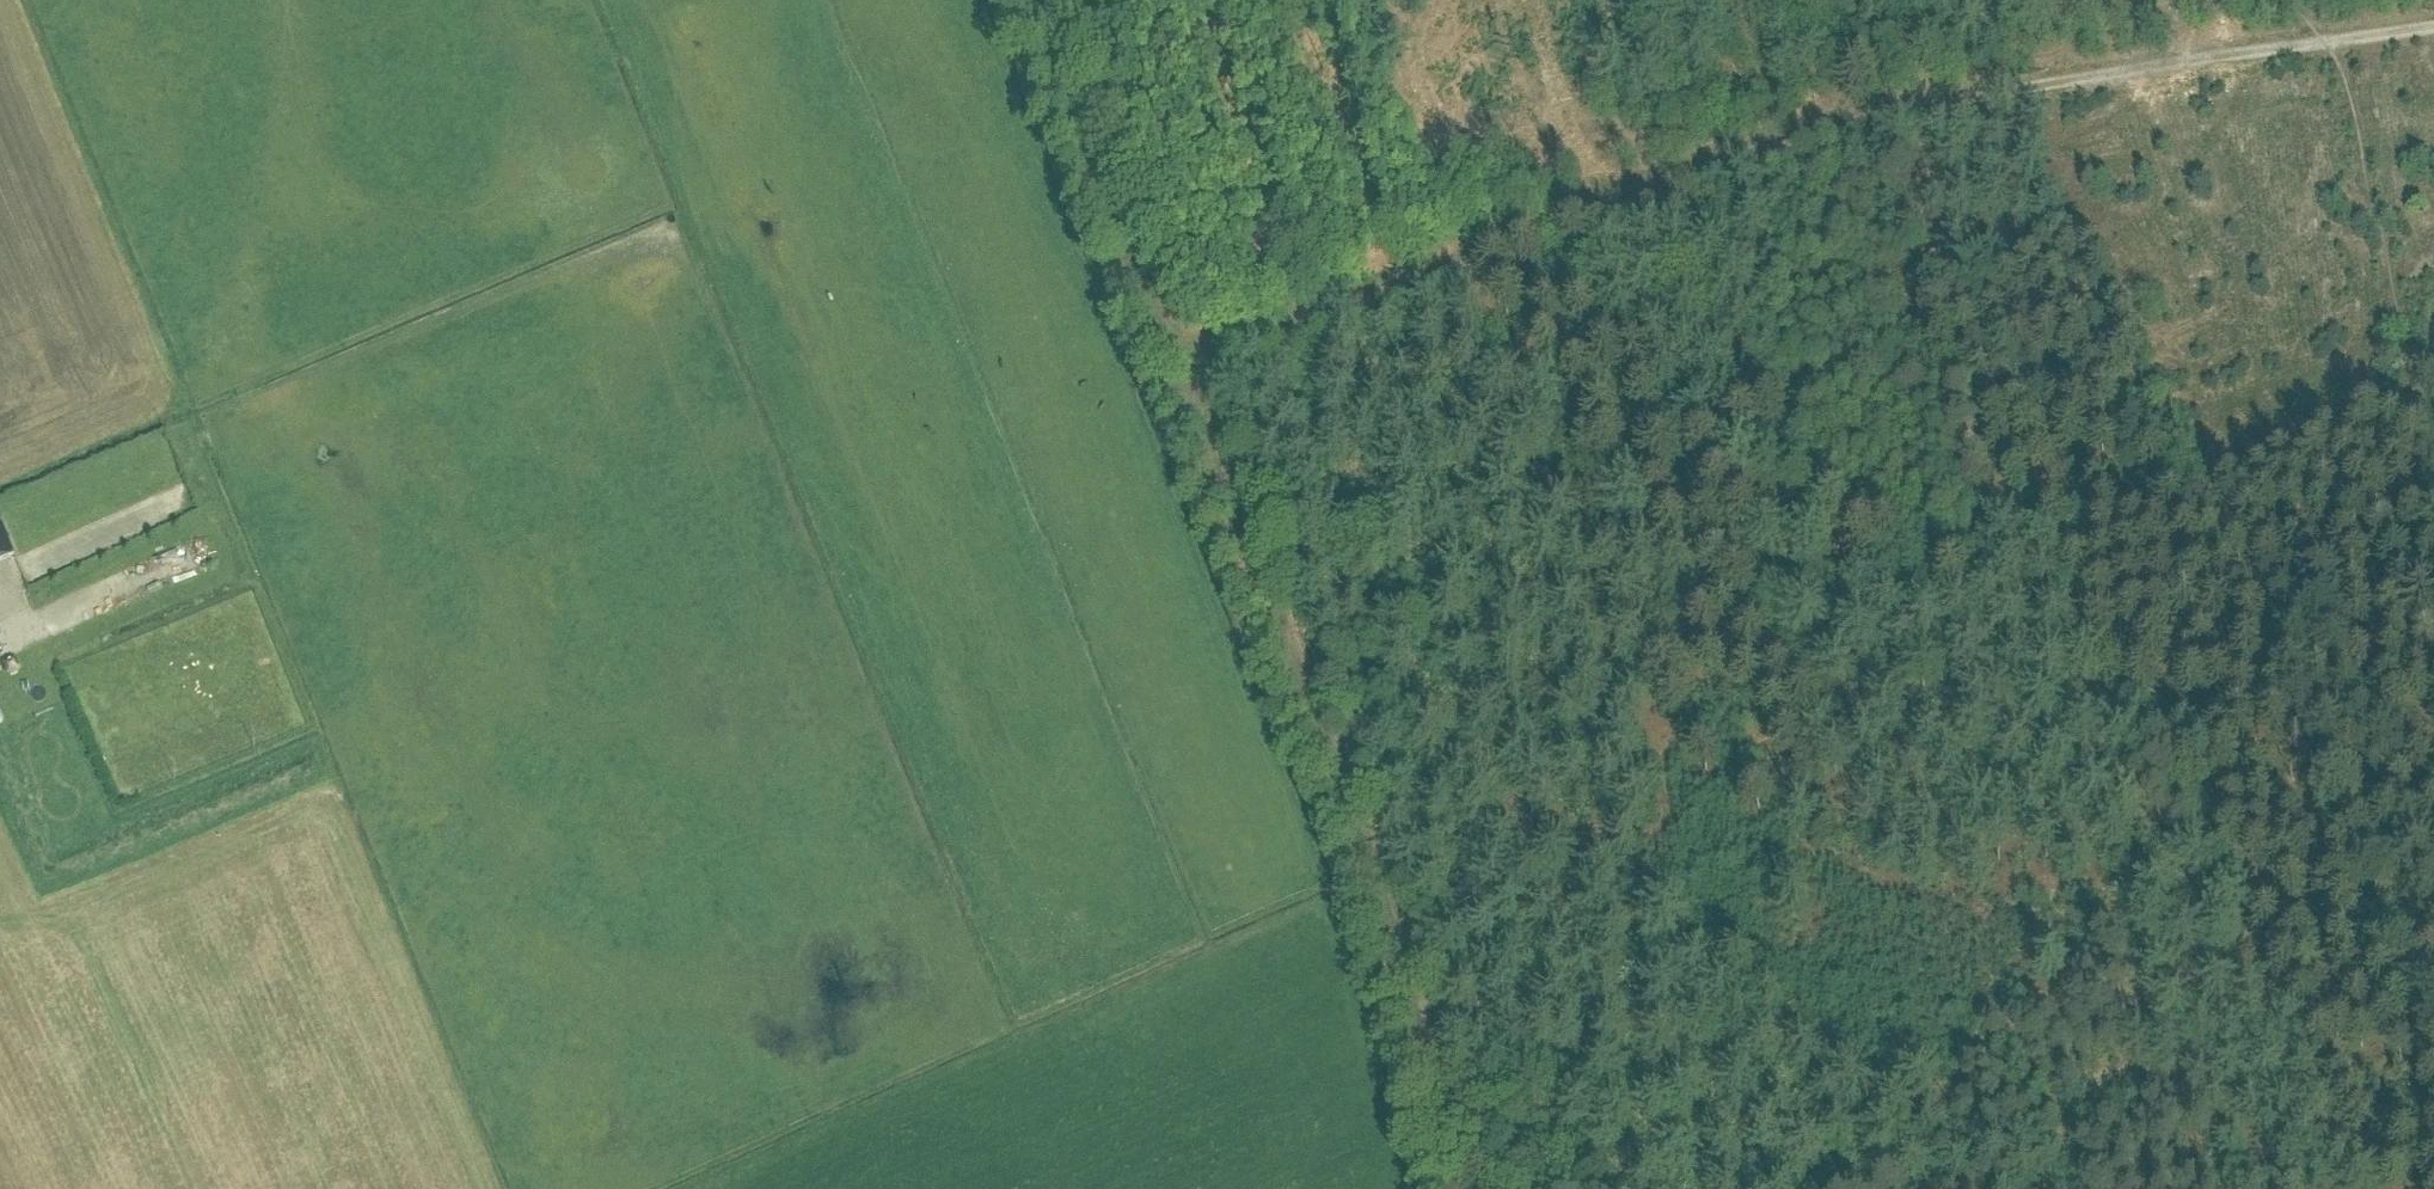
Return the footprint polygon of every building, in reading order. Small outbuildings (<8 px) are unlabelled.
[(0,519),(0,563),(17,556),(2,518),(0,519)]
